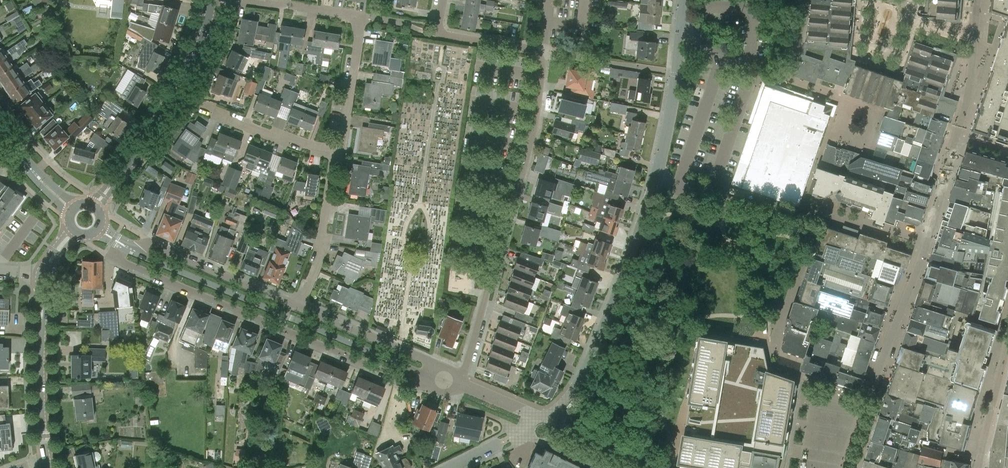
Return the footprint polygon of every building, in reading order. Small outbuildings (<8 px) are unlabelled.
[(794,75),(815,82),(818,76),(848,86),(855,64),(897,79),(899,82),(898,84),(902,85),(916,42),(954,55),(939,98),(954,103),(948,122),(951,122),(959,100),(944,95),(958,53),(913,39),(901,75),(851,58),(857,0),(852,0),(848,46),(847,46),(809,42),(805,42),(794,75)] [(809,42),(847,46),(848,46),(852,0),(812,0),(809,42)] [(924,19),(961,22),(963,0),(959,0),(958,19),(927,17),(929,0),(925,0),(924,19)] [(927,17),(958,19),(959,0),(929,0),(927,17)] [(990,11),(1007,17),(1007,0),(991,0),(990,11)] [(466,1),(463,14),(477,16),(479,3),(466,1)] [(626,8),(627,3),(608,1),(607,11),(612,12),(612,7),(626,8)] [(157,21),(173,26),(178,9),(162,5),(149,3),(148,12),(160,14),(157,21)] [(648,4),(640,3),(637,29),(652,30),(653,22),(659,23),(660,5),(648,4)] [(17,11),(5,18),(7,21),(13,18),(19,14),(17,11)] [(477,16),(463,14),(461,27),(474,30),(477,16)] [(126,27),(137,32),(140,24),(129,18),(126,26),(126,27)] [(238,29),(240,30),(239,30),(262,35),(262,34),(266,35),(275,37),(277,24),(268,23),(267,27),(256,25),(257,21),(242,18),(241,24),(238,24),(238,29)] [(482,27),(489,28),(491,22),(483,20),(482,27)] [(972,130),(997,138),(997,140),(1007,144),(1007,20),(972,130)] [(173,26),(157,21),(155,29),(148,23),(143,29),(153,36),(152,37),(168,42),(173,26)] [(17,28),(20,33),(27,28),(25,23),(17,28)] [(282,23),(281,26),(281,25),(278,40),(290,42),(293,27),(286,26),(287,24),(282,23)] [(55,25),(48,30),(53,37),(61,32),(55,25)] [(294,25),(293,28),(293,27),(290,42),(297,44),(296,48),(302,49),(305,29),(298,28),(299,26),(294,25)] [(126,27),(123,32),(141,42),(140,43),(144,45),(140,55),(137,67),(145,71),(147,68),(156,72),(163,56),(154,52),(158,45),(143,37),(137,32),(126,27)] [(235,41),(237,41),(237,42),(252,45),(254,39),(261,40),(262,35),(239,30),(238,36),(236,36),(235,41)] [(316,61),(322,62),(326,32),(314,30),(312,42),(307,41),(306,53),(317,55),(316,61)] [(326,32),(322,62),(321,65),(328,67),(329,54),(331,54),(332,47),(338,48),(340,35),(326,32)] [(657,43),(654,43),(654,41),(642,40),(643,33),(629,32),(629,39),(638,40),(636,57),(652,58),(653,50),(656,50),(657,43)] [(274,42),(275,37),(266,35),(265,41),(267,41),(266,47),(273,48),(274,42)] [(0,48),(0,62),(17,51),(27,44),(24,39),(6,51),(3,46),(0,48)] [(388,65),(391,43),(381,41),(381,46),(375,45),(373,63),(388,65)] [(903,106),(912,109),(912,110),(917,112),(948,122),(954,103),(939,98),(954,55),(916,42),(902,85),(898,84),(899,82),(897,79),(855,64),(848,86),(846,93),(889,107),(894,109),(896,105),(902,107),(903,106)] [(42,58),(46,55),(40,47),(36,49),(42,58)] [(241,72),(248,57),(249,56),(261,59),(262,51),(243,47),(240,53),(239,52),(238,53),(232,50),(225,64),(241,72)] [(12,66),(10,62),(20,55),(17,51),(0,62),(0,74),(12,66)] [(816,65),(803,60),(798,73),(812,78),(813,75),(816,65)] [(30,66),(27,62),(15,70),(12,66),(0,74),(0,82),(1,81),(3,85),(30,66)] [(36,62),(30,66),(33,71),(39,67),(36,62)] [(842,67),(828,62),(824,76),(837,80),(842,67)] [(30,66),(3,85),(5,88),(4,89),(8,94),(24,83),(21,79),(33,71),(30,66)] [(265,66),(260,78),(266,80),(271,68),(265,66)] [(588,81),(592,78),(593,74),(594,69),(580,66),(579,71),(569,69),(567,81),(567,83),(569,83),(570,85),(571,86),(580,88),(579,95),(593,98),(594,90),(587,89),(588,81)] [(124,98),(137,106),(146,92),(141,89),(147,80),(126,68),(121,77),(135,86),(131,92),(128,91),(124,98)] [(403,77),(404,71),(391,69),(390,75),(403,77)] [(620,69),(619,75),(638,78),(639,72),(620,69)] [(219,74),(216,83),(215,83),(214,84),(213,84),(210,92),(217,95),(219,95),(220,93),(231,97),(237,82),(236,81),(238,75),(226,70),(224,76),(219,74)] [(285,72),(284,80),(294,82),(295,74),(285,72)] [(328,83),(330,76),(320,73),(319,81),(328,83)] [(371,89),(366,89),(363,106),(378,108),(381,93),(392,95),(393,85),(402,86),(403,77),(390,75),(375,73),(374,82),(372,81),(371,89)] [(638,78),(636,90),(629,89),(628,98),(649,102),(650,93),(648,93),(650,79),(638,78)] [(24,83),(8,94),(11,99),(12,98),(15,102),(30,92),(42,84),(39,79),(27,87),(24,83)] [(253,94),(258,83),(248,80),(244,91),(253,94)] [(46,91),(52,87),(48,81),(42,86),(46,91)] [(765,84),(763,92),(758,106),(756,113),(753,121),(751,127),(750,129),(734,178),(732,184),(747,189),(775,198),(785,202),(785,201),(799,206),(804,191),(813,165),(821,142),(827,126),(833,107),(765,84)] [(261,94),(259,93),(253,108),(259,110),(259,112),(263,114),(264,112),(265,112),(267,107),(270,98),(271,98),(273,92),(263,88),(261,94)] [(274,118),(275,116),(276,117),(280,105),(284,107),(290,90),(284,88),(280,97),(282,98),(280,102),(271,98),(270,98),(265,112),(270,114),(270,116),(274,118)] [(299,125),(306,106),(296,102),(299,93),(290,90),(284,107),(291,109),(286,120),(299,125)] [(28,116),(45,102),(42,98),(42,97),(38,91),(19,106),(23,111),(21,112),(26,118),(28,116)] [(561,95),(558,104),(566,106),(563,117),(582,121),(583,118),(587,120),(590,108),(584,106),(585,101),(561,95)] [(103,126),(107,129),(117,136),(127,123),(118,116),(123,108),(107,97),(100,108),(110,116),(103,126)] [(63,100),(56,107),(61,112),(68,105),(63,100)] [(322,101),(318,111),(306,106),(299,125),(311,130),(317,115),(322,117),(327,103),(322,101)] [(625,114),(627,105),(611,102),(611,103),(603,101),(601,108),(609,110),(609,111),(625,114)] [(45,102),(28,116),(26,118),(30,123),(32,122),(36,127),(54,112),(50,107),(49,107),(45,102)] [(894,109),(889,107),(886,117),(898,121),(898,120),(902,107),(896,105),(894,109)] [(627,133),(642,136),(645,122),(635,120),(637,113),(628,111),(625,123),(629,124),(627,133)] [(75,138),(94,119),(87,112),(76,123),(74,121),(66,129),(75,138)] [(917,112),(913,125),(944,135),(948,122),(917,112)] [(939,148),(944,135),(913,125),(898,121),(886,117),(881,131),(898,137),(900,137),(902,131),(916,136),(915,139),(921,141),(939,148)] [(67,136),(53,119),(40,131),(44,136),(45,137),(45,138),(44,139),(44,140),(45,141),(45,142),(46,142),(46,143),(47,143),(48,143),(49,142),(54,148),(67,136)] [(555,120),(552,132),(571,137),(573,132),(577,133),(577,130),(583,132),(586,123),(572,119),(570,124),(555,120)] [(205,127),(197,122),(194,126),(190,123),(171,149),(184,158),(192,147),(197,150),(202,143),(197,139),(202,132),(205,127)] [(362,128),(362,132),(359,150),(374,152),(377,137),(383,138),(384,131),(389,132),(390,126),(369,123),(368,128),(362,128)] [(221,131),(220,133),(219,133),(216,140),(211,138),(207,149),(206,149),(205,152),(211,155),(211,154),(222,158),(230,137),(225,135),(225,133),(221,131)] [(877,146),(888,149),(890,144),(895,146),(898,137),(881,131),(877,146)] [(74,147),(71,157),(70,159),(71,160),(71,159),(78,161),(79,160),(92,163),(95,153),(96,153),(105,140),(94,132),(89,140),(91,141),(85,150),(74,147)] [(642,136),(627,133),(625,143),(621,142),(619,154),(627,156),(629,149),(638,151),(642,136)] [(232,135),(231,137),(230,137),(222,158),(232,162),(233,159),(234,159),(235,155),(236,156),(242,142),(236,139),(236,137),(232,135)] [(913,152),(907,150),(905,155),(934,165),(939,148),(921,141),(919,145),(916,144),(913,152)] [(251,143),(250,145),(249,144),(244,159),(249,161),(246,168),(252,170),(260,149),(255,147),(256,144),(251,143)] [(836,149),(836,147),(827,144),(825,152),(821,164),(835,168),(838,167),(839,167),(840,167),(834,165),(836,149)] [(872,159),(883,163),(888,149),(877,146),(872,159)] [(201,165),(205,152),(206,149),(201,147),(195,162),(201,165)] [(262,147),(261,149),(260,149),(252,170),(260,173),(258,179),(265,182),(270,170),(271,168),(267,166),(272,153),(266,151),(266,149),(262,147)] [(578,160),(597,165),(601,153),(581,148),(578,160)] [(614,158),(616,150),(603,148),(602,154),(614,158)] [(852,159),(853,154),(841,149),(840,150),(836,149),(834,165),(840,167),(852,159)] [(1002,183),(1007,184),(1007,164),(1007,161),(1004,159),(968,149),(965,151),(961,166),(981,172),(1003,178),(1002,183)] [(901,169),(929,177),(934,165),(905,155),(902,154),(897,167),(901,169)] [(297,162),(297,161),(296,159),(291,157),(289,158),(289,159),(281,156),(276,170),(284,172),(281,179),(292,182),(294,176),(292,175),(297,162)] [(848,167),(848,169),(847,169),(896,184),(897,184),(931,194),(936,179),(929,177),(901,169),(897,167),(883,163),(872,159),(870,159),(862,156),(849,164),(848,167)] [(174,168),(165,161),(161,166),(170,173),(174,168)] [(354,164),(353,170),(349,193),(364,195),(368,174),(379,176),(380,169),(388,171),(389,165),(362,161),(362,165),(354,164)] [(533,171),(541,173),(543,167),(535,164),(533,171)] [(229,166),(222,184),(229,187),(236,169),(229,166)] [(603,175),(631,183),(634,170),(620,166),(618,174),(605,170),(603,175)] [(958,176),(969,179),(970,177),(979,180),(979,179),(985,181),(985,179),(979,177),(981,172),(961,166),(958,176)] [(841,177),(840,174),(818,167),(809,193),(815,195),(816,196),(820,198),(821,197),(822,197),(824,196),(826,197),(833,193),(834,192),(842,187),(844,180),(845,178),(841,177)] [(237,183),(242,171),(236,169),(229,187),(235,189),(236,186),(237,183)] [(869,209),(867,213),(867,214),(868,215),(868,216),(869,216),(885,221),(891,202),(893,196),(897,184),(896,184),(847,169),(848,169),(845,178),(844,180),(842,187),(843,190),(837,193),(840,199),(869,209)] [(270,186),(276,172),(270,170),(265,182),(263,189),(260,198),(268,201),(274,187),(270,186)] [(185,181),(193,184),(197,174),(189,171),(185,181)] [(588,171),(586,179),(608,185),(606,190),(605,194),(618,198),(619,193),(627,195),(631,183),(603,175),(588,171)] [(995,182),(1002,183),(1003,178),(981,172),(979,177),(985,179),(985,181),(979,179),(979,180),(970,177),(969,179),(977,182),(978,181),(988,183),(992,183),(987,211),(989,212),(995,182)] [(294,189),(305,191),(304,195),(315,197),(318,174),(308,173),(306,182),(297,180),(294,189)] [(986,194),(988,183),(978,181),(977,182),(969,179),(958,176),(957,175),(954,185),(986,194)] [(158,211),(164,196),(172,178),(167,176),(162,186),(162,185),(158,194),(144,188),(138,203),(152,209),(152,208),(158,211)] [(212,181),(205,178),(203,184),(210,187),(212,181)] [(562,194),(562,195),(571,197),(574,185),(567,182),(555,178),(554,182),(538,178),(534,193),(550,197),(550,196),(552,197),(554,192),(562,194)] [(0,181),(0,206),(10,213),(22,197),(0,181)] [(181,220),(173,217),(185,188),(171,182),(163,200),(168,202),(163,213),(164,214),(160,222),(161,222),(156,233),(166,236),(166,239),(169,240),(171,239),(173,239),(181,220)] [(985,237),(967,231),(967,234),(964,233),(958,249),(964,250),(979,251),(982,252),(981,257),(981,259),(980,262),(975,262),(974,272),(984,273),(980,293),(979,293),(972,316),(974,316),(978,304),(983,306),(982,308),(979,317),(998,323),(1007,289),(1007,286),(1001,284),(1002,278),(1007,279),(1007,184),(1002,183),(995,182),(989,212),(987,221),(985,235),(985,237)] [(949,201),(981,209),(987,211),(992,183),(988,183),(986,194),(954,185),(950,200),(949,201)] [(187,212),(193,214),(198,196),(197,196),(198,192),(196,192),(198,185),(195,184),(187,212)] [(219,184),(217,190),(223,193),(225,187),(219,184)] [(893,196),(927,206),(931,194),(897,184),(893,196)] [(238,191),(226,187),(223,195),(235,200),(238,191)] [(259,200),(260,198),(263,189),(257,187),(253,198),(259,200)] [(893,196),(891,202),(885,221),(897,225),(899,219),(921,226),(927,206),(893,196)] [(623,208),(607,203),(605,202),(602,201),(600,209),(598,215),(603,216),(618,222),(623,208)] [(942,224),(967,231),(985,237),(985,235),(987,221),(978,218),(981,209),(949,201),(942,224)] [(543,220),(545,212),(560,216),(562,206),(548,202),(546,206),(532,202),(528,216),(543,220)] [(10,213),(0,206),(0,227),(10,213)] [(384,223),(386,210),(371,207),(370,215),(380,216),(379,222),(384,223)] [(598,215),(600,209),(592,207),(590,212),(598,215)] [(229,212),(225,223),(230,224),(233,217),(235,212),(236,211),(233,210),(232,213),(229,212)] [(247,216),(235,212),(233,217),(230,224),(231,225),(236,227),(243,229),(247,216)] [(618,222),(603,216),(598,215),(590,212),(588,217),(601,222),(599,229),(614,234),(618,222)] [(192,249),(204,218),(194,214),(191,222),(192,222),(189,227),(188,227),(181,244),(192,249)] [(346,236),(361,238),(368,240),(371,217),(349,214),(346,236)] [(204,218),(192,249),(202,253),(209,235),(207,235),(213,221),(204,218)] [(283,249),(277,263),(271,280),(278,283),(285,266),(284,266),(290,252),(295,240),(301,242),(304,233),(294,221),(285,245),(283,250),(283,249)] [(579,228),(593,232),(595,226),(584,222),(583,223),(581,222),(579,228)] [(967,231),(942,224),(935,244),(956,249),(958,249),(964,233),(967,234),(967,231)] [(236,227),(231,225),(229,228),(229,229),(228,229),(217,259),(226,262),(234,240),(232,239),(234,232),(235,231),(236,227)] [(526,225),(521,241),(535,245),(538,235),(550,238),(549,239),(558,241),(561,231),(540,225),(539,229),(526,225)] [(841,248),(841,247),(868,254),(872,256),(873,252),(880,255),(879,258),(886,260),(886,261),(901,266),(908,268),(912,255),(887,246),(888,242),(861,233),(859,238),(857,237),(822,225),(813,250),(814,250),(824,253),(827,244),(841,248)] [(209,256),(217,259),(228,229),(221,226),(218,234),(217,234),(209,256)] [(240,268),(248,271),(255,254),(254,253),(255,252),(255,250),(255,248),(254,246),(252,245),(250,244),(247,243),(252,232),(244,229),(236,250),(246,254),(240,268)] [(596,239),(591,252),(606,257),(611,244),(596,239)] [(580,241),(578,246),(582,248),(582,249),(585,251),(586,250),(588,244),(580,241)] [(885,281),(886,279),(895,282),(900,268),(901,266),(886,261),(886,260),(879,258),(871,256),(872,256),(868,254),(841,247),(841,248),(827,244),(824,253),(822,260),(836,265),(885,281)] [(956,249),(935,244),(932,253),(961,260),(963,261),(973,262),(974,256),(981,257),(982,252),(979,251),(964,250),(958,249),(956,249)] [(572,259),(570,265),(588,272),(590,266),(602,270),(606,257),(591,252),(586,250),(585,251),(582,249),(582,248),(578,246),(576,253),(584,255),(589,257),(587,264),(587,265),(587,266),(576,262),(577,261),(572,259)] [(277,263),(283,249),(276,247),(270,261),(270,260),(263,277),(271,280),(277,263)] [(886,279),(885,281),(836,265),(822,260),(824,253),(814,250),(811,260),(810,260),(805,278),(888,305),(895,282),(886,279)] [(332,269),(346,275),(344,280),(352,284),(354,279),(357,280),(363,265),(376,266),(377,261),(379,261),(381,253),(367,251),(364,260),(353,256),(344,252),(341,257),(337,256),(332,269)] [(932,253),(930,261),(958,270),(958,269),(961,270),(963,262),(961,261),(961,260),(932,253)] [(260,265),(263,257),(255,254),(248,271),(256,275),(260,266),(260,265)] [(515,259),(516,260),(513,269),(535,277),(534,276),(536,271),(539,272),(544,259),(541,258),(531,255),(529,261),(516,256),(515,259)] [(93,287),(93,261),(82,260),(82,298),(92,298),(92,287),(93,287)] [(93,261),(93,287),(102,287),(102,261),(93,261)] [(964,289),(967,290),(968,290),(968,289),(979,293),(980,293),(984,273),(974,272),(961,270),(958,269),(958,270),(930,261),(924,277),(964,288),(964,289)] [(535,277),(513,269),(512,271),(513,272),(509,280),(532,289),(531,288),(535,277)] [(598,283),(586,278),(588,273),(585,271),(585,272),(578,269),(575,277),(581,279),(578,289),(593,295),(598,283)] [(131,282),(117,276),(111,291),(113,292),(115,305),(133,304),(131,282)] [(916,304),(953,316),(955,310),(960,312),(967,290),(964,289),(964,288),(924,277),(916,304)] [(881,327),(888,306),(888,305),(805,278),(797,300),(820,307),(881,327)] [(532,289),(509,280),(508,284),(510,284),(506,293),(528,302),(528,301),(527,301),(532,289)] [(576,294),(573,301),(571,306),(581,311),(584,305),(588,307),(593,295),(578,289),(558,281),(556,287),(563,290),(564,289),(576,294)] [(339,292),(334,289),(331,297),(357,309),(358,309),(370,314),(373,298),(363,294),(364,292),(350,287),(348,288),(342,286),(339,292)] [(967,290),(960,312),(972,316),(979,293),(968,289),(968,290),(967,290)] [(149,290),(148,291),(146,290),(139,307),(144,309),(140,318),(149,322),(160,296),(153,293),(152,292),(149,290)] [(528,302),(506,293),(505,296),(506,296),(503,305),(517,311),(514,316),(531,323),(533,317),(529,316),(529,315),(524,313),(528,302)] [(9,325),(9,309),(8,309),(9,299),(0,298),(0,325),(9,325)] [(173,328),(172,328),(175,320),(179,322),(186,305),(172,300),(165,316),(159,314),(156,320),(159,322),(153,335),(168,342),(173,328)] [(791,354),(791,352),(797,354),(797,353),(800,354),(799,355),(805,357),(805,356),(806,356),(807,353),(817,323),(817,322),(816,322),(820,307),(797,300),(798,300),(797,300),(796,300),(790,317),(789,317),(788,317),(787,318),(787,319),(786,319),(786,320),(787,320),(787,321),(788,322),(789,322),(788,325),(787,324),(784,332),(785,333),(783,338),(784,339),(782,347),(784,348),(783,350),(789,352),(789,353),(791,354)] [(563,322),(580,329),(584,318),(579,316),(581,311),(571,306),(563,304),(560,313),(566,316),(563,322)] [(911,317),(949,329),(953,316),(916,304),(911,317)] [(816,322),(817,322),(817,323),(837,329),(837,328),(851,333),(876,341),(881,327),(820,307),(816,322)] [(193,308),(179,340),(185,342),(206,351),(207,344),(201,342),(204,333),(200,331),(208,315),(193,308)] [(99,322),(95,322),(95,327),(99,327),(109,328),(111,346),(118,346),(117,336),(118,336),(116,310),(99,311),(99,322)] [(461,321),(445,314),(440,326),(442,326),(438,336),(444,338),(441,344),(451,348),(458,332),(457,331),(461,321)] [(216,336),(222,320),(209,315),(204,333),(201,342),(207,344),(212,346),(216,336)] [(550,325),(552,319),(546,317),(543,323),(550,325)] [(921,335),(938,340),(944,342),(949,329),(911,317),(907,330),(921,335)] [(224,321),(222,320),(216,336),(212,346),(225,352),(226,349),(233,333),(231,332),(234,325),(228,322),(228,321),(224,319),(224,321)] [(498,323),(499,323),(495,331),(517,340),(516,339),(518,335),(523,338),(526,331),(523,330),(525,324),(514,319),(511,324),(499,319),(498,323)] [(897,363),(980,389),(988,365),(983,364),(986,353),(989,354),(997,330),(971,321),(964,345),(951,341),(950,344),(945,359),(933,355),(920,351),(902,346),(897,363)] [(956,340),(962,322),(958,321),(952,339),(956,340)] [(580,329),(563,322),(560,329),(554,327),(550,337),(569,344),(572,339),(575,340),(580,329)] [(426,337),(430,338),(430,334),(431,334),(433,332),(433,330),(431,328),(430,328),(430,327),(430,326),(429,326),(424,326),(424,325),(423,325),(418,325),(418,324),(417,324),(417,325),(416,325),(415,325),(415,326),(416,326),(416,328),(415,331),(414,331),(414,332),(415,332),(415,333),(416,333),(417,333),(422,333),(422,334),(423,334),(427,334),(426,337)] [(377,325),(375,330),(385,334),(387,329),(377,325)] [(241,350),(249,331),(247,330),(248,329),(244,327),(243,328),(241,328),(238,335),(237,335),(232,346),(236,347),(234,359),(231,374),(237,375),(238,367),(239,360),(240,360),(241,350)] [(851,333),(837,328),(837,329),(833,341),(821,376),(836,381),(847,345),(841,342),(843,336),(849,338),(851,333)] [(249,331),(241,350),(240,360),(239,360),(238,367),(237,375),(235,388),(241,389),(246,368),(244,367),(247,352),(251,353),(255,342),(254,341),(257,334),(255,333),(255,332),(251,330),(251,331),(249,331)] [(902,346),(920,351),(921,346),(918,345),(921,335),(907,330),(902,346)] [(517,340),(495,331),(494,335),(495,335),(492,343),(514,352),(513,351),(517,340)] [(701,333),(679,459),(730,467),(738,467),(739,466),(750,467),(753,450),(781,455),(782,450),(783,451),(786,436),(784,436),(795,377),(795,374),(769,365),(765,347),(764,344),(701,333)] [(847,345),(836,381),(861,389),(876,341),(851,333),(849,338),(847,345)] [(809,353),(807,353),(806,356),(802,370),(821,376),(833,341),(818,337),(812,356),(808,355),(809,353)] [(260,356),(257,364),(255,370),(261,373),(267,359),(274,362),(272,366),(280,369),(283,361),(276,358),(281,345),(280,344),(280,343),(275,341),(274,342),(267,339),(260,356)] [(933,355),(945,359),(950,344),(944,342),(938,340),(933,355)] [(206,351),(185,342),(183,348),(195,353),(195,367),(207,368),(207,351),(206,351)] [(549,396),(549,395),(551,396),(563,371),(555,367),(565,348),(552,342),(538,371),(534,369),(531,376),(535,378),(531,385),(542,391),(542,392),(543,393),(543,395),(547,397),(549,396)] [(514,352),(492,343),(491,347),(492,347),(489,356),(511,365),(511,364),(509,364),(514,352)] [(150,360),(155,347),(149,345),(144,357),(150,360)] [(90,376),(90,361),(106,361),(106,348),(89,348),(89,355),(72,354),(72,376),(90,376)] [(308,364),(311,357),(295,350),(287,369),(285,374),(299,381),(298,384),(304,387),(309,375),(313,366),(308,364)] [(525,363),(529,353),(522,351),(519,360),(525,363)] [(511,365),(489,356),(487,359),(489,360),(485,369),(495,373),(493,378),(505,383),(508,377),(506,376),(511,365)] [(333,367),(320,361),(314,376),(320,378),(318,382),(326,385),(333,367)] [(936,407),(969,417),(971,418),(980,389),(897,363),(887,391),(936,407)] [(333,367),(326,385),(333,388),(335,384),(341,387),(347,373),(333,367)] [(310,389),(315,377),(309,375),(304,387),(310,389)] [(364,401),(371,383),(358,377),(352,391),(358,394),(356,398),(364,401)] [(371,383),(364,401),(377,406),(384,388),(371,383)] [(75,392),(76,398),(74,398),(77,420),(93,418),(90,384),(72,386),(72,392),(75,392)] [(9,408),(8,385),(0,386),(0,409),(9,408)] [(336,398),(341,400),(345,392),(339,390),(336,398)] [(346,406),(351,393),(346,391),(345,392),(341,400),(340,403),(346,406)] [(880,415),(921,428),(928,431),(936,407),(887,391),(880,415)] [(1005,392),(990,452),(989,467),(1007,467),(1007,393),(1005,392)] [(322,395),(317,393),(313,400),(319,403),(322,395)] [(322,395),(319,403),(317,407),(322,409),(327,398),(322,395)] [(215,415),(225,415),(225,403),(215,403),(215,415)] [(439,414),(436,412),(436,410),(435,410),(436,408),(430,405),(430,407),(422,404),(419,410),(418,409),(411,424),(413,433),(417,434),(420,427),(428,430),(432,420),(436,421),(439,414)] [(928,440),(965,449),(971,424),(968,423),(969,417),(936,407),(928,431),(928,440)] [(354,409),(351,416),(349,415),(346,423),(353,426),(359,411),(354,409)] [(358,428),(364,413),(359,411),(353,426),(358,428)] [(477,440),(482,417),(457,412),(452,435),(477,440)] [(12,448),(9,423),(5,424),(4,415),(0,415),(0,450),(12,448)] [(872,439),(900,448),(909,451),(915,447),(921,428),(880,415),(872,439)] [(316,422),(321,433),(331,427),(327,419),(317,416),(316,422)] [(367,432),(377,436),(381,425),(372,421),(367,432)] [(436,436),(435,440),(444,443),(449,423),(440,421),(437,430),(436,436)] [(866,458),(892,467),(894,461),(895,462),(900,448),(872,439),(866,458)] [(382,467),(399,459),(396,454),(401,451),(399,445),(393,448),(392,445),(375,453),(382,467)] [(946,460),(941,459),(943,452),(923,446),(921,455),(909,451),(900,448),(895,462),(894,461),(892,467),(944,467),(946,460)] [(246,449),(236,448),(235,463),(244,464),(246,449)] [(578,465),(565,459),(558,456),(559,455),(552,451),(552,453),(550,452),(551,452),(550,451),(549,450),(548,450),(548,451),(546,450),(546,449),(545,449),(542,456),(535,452),(528,467),(577,467),(578,465)] [(750,467),(751,467),(752,467),(779,467),(781,455),(753,450),(750,467)] [(99,464),(97,465),(97,461),(98,461),(100,459),(101,456),(100,454),(99,452),(96,451),(92,452),(92,451),(75,455),(78,466),(77,466),(77,467),(100,467),(99,464)] [(372,457),(364,454),(359,467),(368,467),(372,457)] [(382,467),(383,467),(411,467),(411,466),(410,464),(409,461),(407,459),(405,457),(404,458),(404,457),(399,460),(399,459),(382,467)] [(892,467),(866,458),(862,467),(892,467)] [(946,460),(944,467),(967,467),(968,464),(968,463),(946,460)]
